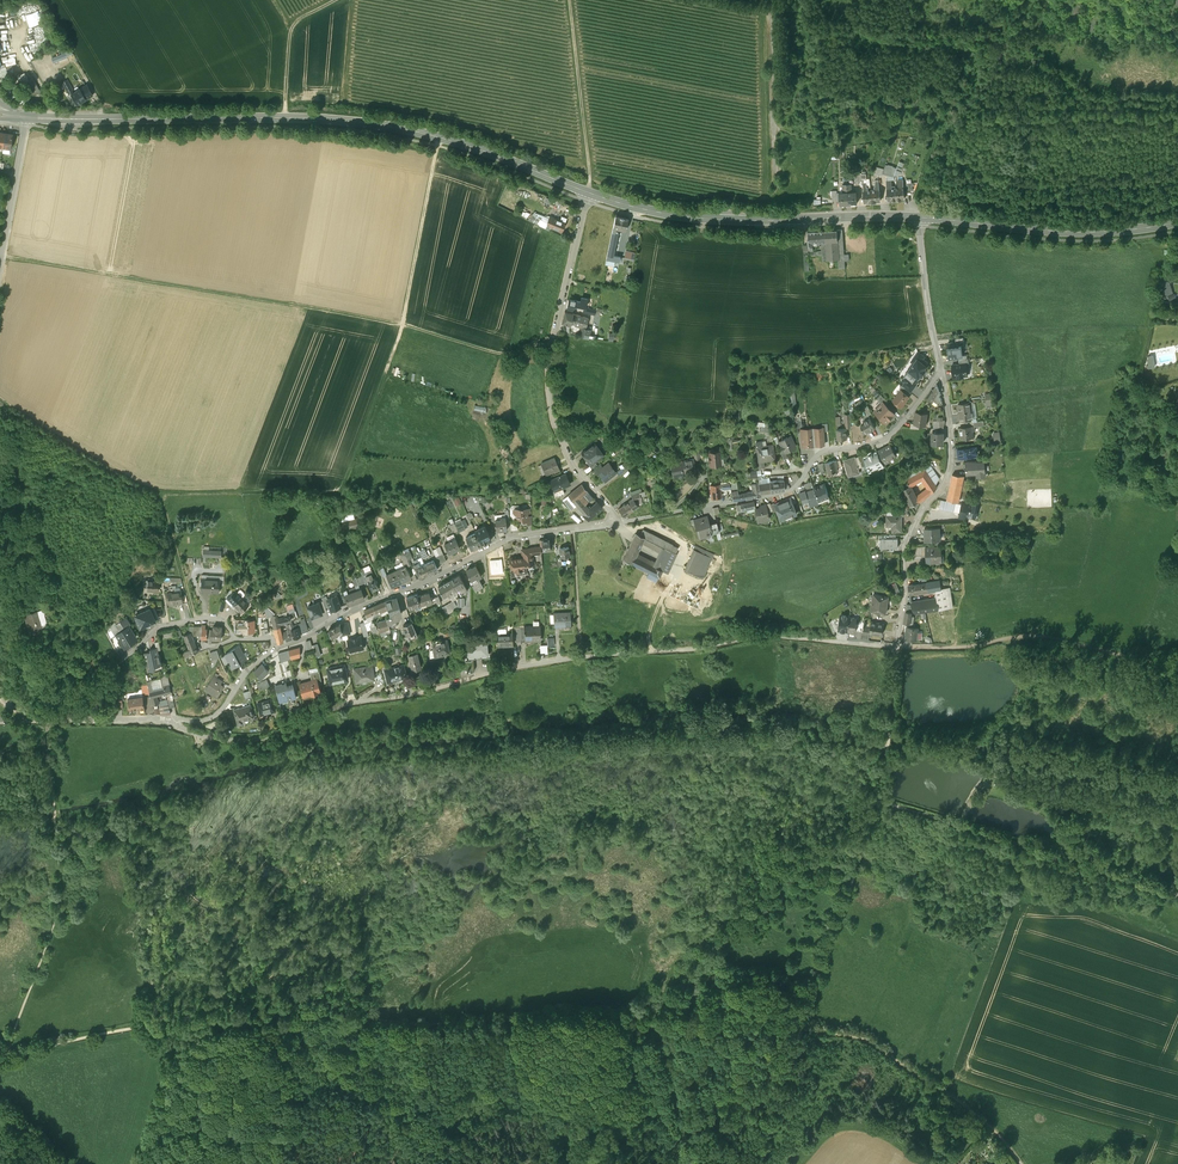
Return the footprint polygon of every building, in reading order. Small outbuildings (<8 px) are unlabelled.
[(53,57),(54,61),(75,55),(72,44),(60,47),(62,54),(53,57)] [(0,55),(0,62),(1,64),(8,62),(9,64),(12,63),(10,55),(3,57),(3,54),(0,55)] [(2,75),(16,72),(15,68),(10,69),(10,66),(0,68),(2,75)] [(26,71),(19,75),(23,82),(30,78),(26,71)] [(23,84),(28,94),(43,94),(32,78),(25,82),(26,82),(23,84)] [(74,98),(70,100),(73,106),(93,95),(87,85),(74,92),(67,80),(63,82),(63,83),(62,84),(63,87),(65,86),(70,95),(71,94),(73,97),(74,98)] [(12,134),(5,133),(3,148),(10,149),(12,134)] [(857,191),(851,191),(851,190),(852,189),(851,182),(849,182),(849,183),(847,184),(849,203),(858,202),(857,191)] [(844,192),(839,193),(840,204),(849,203),(847,184),(845,184),(844,183),(843,183),(843,190),(844,190),(844,192)] [(899,183),(898,183),(898,187),(895,187),(896,199),(904,198),(904,194),(905,193),(905,190),(904,190),(903,183),(899,183)] [(890,184),(887,184),(888,192),(886,192),(887,195),(888,195),(889,199),(896,199),(895,187),(892,187),(892,184),(890,184)] [(876,186),(874,186),(875,189),(871,190),(872,201),(880,200),(880,196),(881,196),(881,192),(880,193),(879,185),(876,186)] [(867,186),(863,187),(864,194),(862,194),(863,198),(864,197),(865,202),(872,201),(871,190),(868,190),(868,186),(867,186)] [(547,222),(534,215),(532,219),(542,224),(542,225),(549,229),(550,226),(550,224),(547,222)] [(565,221),(550,215),(547,222),(550,224),(550,226),(561,230),(565,221)] [(628,218),(615,215),(612,231),(614,232),(615,227),(626,230),(628,218)] [(837,229),(808,231),(809,245),(813,245),(813,242),(820,241),(821,241),(821,246),(820,246),(820,247),(822,247),(822,252),(827,252),(828,260),(839,259),(837,229)] [(843,229),(837,229),(839,259),(840,274),(846,274),(845,260),(849,260),(849,254),(844,254),(843,229)] [(612,231),(605,264),(618,267),(620,257),(612,255),(613,253),(614,251),(615,248),(614,248),(617,233),(614,232),(612,231)] [(1170,293),(1172,280),(1164,279),(1161,291),(1170,293)] [(581,302),(569,299),(567,307),(572,309),(573,305),(580,307),(581,302)] [(573,314),(565,311),(562,322),(570,325),(573,314)] [(588,319),(577,315),(575,325),(576,325),(582,327),(585,328),(588,319)] [(955,342),(947,343),(949,357),(958,356),(962,355),(960,341),(955,342)] [(918,353),(913,359),(914,362),(909,369),(909,371),(918,377),(918,378),(922,373),(921,372),(923,369),(924,370),(927,365),(925,364),(926,362),(922,359),(923,357),(918,353)] [(959,363),(952,364),(953,376),(962,375),(968,374),(968,373),(966,363),(966,362),(959,363)] [(918,377),(909,371),(903,379),(905,381),(902,384),(910,390),(915,383),(914,382),(918,377)] [(937,383),(933,389),(932,387),(926,395),(932,399),(933,399),(939,402),(942,398),(941,396),(940,395),(941,393),(940,391),(939,390),(940,389),(937,383)] [(901,389),(894,398),(901,404),(909,394),(905,391),(901,389)] [(889,400),(881,393),(877,397),(882,402),(883,400),(886,403),(889,400)] [(867,412),(871,410),(863,396),(859,398),(867,412)] [(886,403),(883,400),(882,402),(875,409),(886,420),(890,417),(893,414),(895,411),(886,403)] [(970,400),(958,402),(960,411),(958,411),(959,417),(972,415),(970,400)] [(731,414),(738,415),(740,405),(733,404),(731,414)] [(927,412),(918,410),(917,415),(916,415),(915,420),(915,421),(920,421),(920,420),(926,420),(927,412)] [(870,416),(864,419),(866,423),(862,425),(865,430),(875,425),(870,416)] [(967,424),(966,425),(962,425),(960,425),(962,436),(974,435),(972,424),(967,424)] [(823,426),(812,427),(813,441),(818,441),(818,442),(824,441),(824,442),(825,442),(823,426)] [(846,426),(837,427),(839,437),(848,436),(846,426)] [(812,427),(801,428),(802,444),(803,444),(802,443),(808,442),(813,441),(812,427)] [(937,430),(933,430),(932,441),(943,442),(943,431),(937,430)] [(786,434),(781,437),(782,438),(779,439),(783,449),(786,448),(790,446),(791,446),(795,444),(790,434),(787,436),(786,434)] [(891,441),(884,445),(878,448),(884,460),(890,456),(889,455),(896,451),(891,441)] [(595,442),(582,452),(591,464),(595,461),(604,454),(595,442)] [(766,442),(761,443),(756,444),(758,459),(762,458),(763,458),(763,456),(773,455),(773,456),(774,456),(772,442),(766,443),(766,442)] [(970,445),(965,446),(965,447),(959,448),(959,447),(958,447),(958,448),(959,454),(959,455),(960,454),(964,454),(968,453),(968,454),(974,454),(974,452),(976,452),(977,452),(976,445),(975,445),(970,446),(970,445)] [(720,447),(713,448),(714,450),(708,450),(708,460),(716,460),(717,462),(723,461),(723,455),(720,455),(720,447)] [(878,447),(864,453),(867,461),(870,469),(870,468),(885,461),(885,462),(886,462),(884,460),(878,448),(878,447)] [(786,448),(783,449),(780,450),(783,457),(789,454),(786,448)] [(855,453),(845,456),(850,472),(861,468),(859,464),(856,454),(855,453)] [(554,456),(541,462),(546,473),(559,467),(554,456)] [(693,456),(680,458),(679,456),(671,457),(672,464),(674,464),(676,476),(682,475),(681,468),(689,467),(689,469),(695,468),(693,456)] [(835,457),(826,460),(829,470),(839,467),(837,464),(839,463),(838,457),(836,458),(835,457)] [(978,460),(966,460),(966,468),(967,468),(968,472),(977,471),(977,475),(985,474),(984,460),(978,460)] [(610,463),(603,468),(602,467),(597,471),(605,480),(616,472),(610,463)] [(940,477),(931,465),(925,469),(934,481),(940,477)] [(623,466),(617,471),(619,474),(626,469),(623,466)] [(925,469),(907,478),(907,480),(904,481),(906,484),(902,486),(903,488),(910,484),(910,485),(922,478),(928,486),(922,491),(923,492),(925,497),(926,496),(937,486),(934,481),(925,469)] [(720,470),(710,471),(711,478),(721,477),(720,470)] [(796,471),(792,473),(793,475),(790,476),(788,476),(789,479),(788,481),(789,485),(792,483),(799,475),(796,471)] [(565,472),(550,479),(555,490),(562,486),(570,483),(565,472)] [(653,473),(645,475),(647,487),(655,485),(653,473)] [(964,474),(953,473),(947,497),(958,500),(964,474)] [(783,478),(769,479),(769,480),(771,489),(784,487),(783,478)] [(765,480),(758,481),(758,484),(759,484),(760,490),(771,489),(769,480),(765,481),(765,480)] [(831,497),(826,481),(812,486),(813,488),(817,502),(831,497)] [(711,483),(710,483),(712,494),(720,493),(719,482),(711,483)] [(589,509),(578,497),(583,493),(589,500),(593,496),(587,490),(582,483),(563,499),(571,509),(576,504),(584,513),(589,509)] [(758,484),(752,485),(752,488),(753,494),(760,492),(760,490),(759,484),(758,484)] [(910,485),(910,484),(903,488),(911,504),(918,501),(919,500),(917,497),(910,485)] [(562,486),(555,490),(558,496),(564,494),(565,493),(562,486)] [(737,487),(731,488),(733,497),(743,496),(753,494),(752,488),(738,491),(737,487)] [(813,488),(805,490),(804,489),(799,491),(801,499),(807,497),(809,504),(817,502),(813,488)] [(639,492),(631,495),(636,502),(639,501),(638,499),(641,498),(639,492)] [(923,492),(917,497),(919,500),(918,501),(925,497),(923,492)] [(774,501),(773,501),(776,507),(780,518),(796,512),(792,501),(790,495),(789,495),(774,501)] [(752,499),(736,502),(737,508),(745,506),(746,510),(754,508),(754,506),(753,504),(754,504),(752,499)] [(955,502),(941,499),(939,507),(953,510),(955,502)] [(629,500),(618,508),(624,515),(634,507),(629,500)] [(589,509),(584,513),(588,518),(602,507),(598,501),(589,509)] [(978,503),(972,502),(972,503),(962,501),(959,515),(965,517),(965,514),(973,516),(974,510),(976,511),(978,503)] [(761,505),(754,506),(754,508),(756,517),(763,515),(764,517),(768,516),(767,509),(765,502),(761,503),(761,505)] [(905,503),(891,507),(891,509),(887,509),(887,511),(887,515),(902,515),(904,515),(905,511),(909,509),(905,503)] [(363,506),(359,509),(364,515),(368,512),(363,506)] [(527,507),(515,508),(514,508),(514,513),(515,514),(516,514),(516,517),(517,518),(522,518),(522,520),(523,521),(527,521),(527,515),(527,507)] [(342,512),(343,519),(355,517),(354,510),(342,512)] [(575,512),(572,515),(580,521),(583,517),(575,512)] [(707,513),(693,517),(695,524),(698,535),(712,531),(710,524),(707,513)] [(887,515),(887,521),(892,521),(892,530),(902,530),(902,515),(887,515)] [(505,517),(500,517),(500,519),(495,520),(496,530),(506,529),(506,521),(505,517)] [(356,518),(340,521),(343,532),(346,531),(345,529),(358,526),(360,523),(359,520),(356,518)] [(462,520),(455,523),(459,532),(466,529),(462,520)] [(717,522),(710,524),(712,531),(719,529),(717,522)] [(491,539),(485,525),(475,529),(476,532),(481,544),(491,539)] [(476,532),(466,537),(471,548),(481,544),(476,532)] [(654,565),(635,555),(632,562),(658,575),(661,569),(666,571),(675,552),(635,532),(633,538),(642,542),(661,552),(654,565)] [(549,537),(540,538),(540,545),(541,545),(541,549),(548,548),(550,548),(549,537)] [(455,538),(444,543),(448,553),(459,547),(455,538)] [(633,538),(623,557),(632,562),(635,555),(642,542),(633,538)] [(885,538),(881,538),(881,547),(887,547),(890,547),(894,547),(898,547),(898,538),(896,538),(885,538)] [(681,567),(702,576),(712,550),(692,542),(681,567)] [(540,545),(530,546),(530,547),(531,547),(532,553),(542,552),(541,549),(541,545),(540,545)] [(568,545),(559,546),(560,556),(569,554),(568,545)] [(221,549),(204,548),(203,555),(221,556),(226,556),(227,547),(222,546),(221,549)] [(926,546),(914,547),(914,555),(926,555),(926,546)] [(942,546),(926,546),(926,555),(927,561),(940,561),(940,553),(942,553),(942,546)] [(522,555),(509,558),(510,564),(511,568),(515,567),(515,570),(525,568),(525,563),(533,562),(532,553),(531,547),(530,547),(521,549),(522,555)] [(424,548),(418,551),(422,558),(428,555),(424,548)] [(434,559),(425,564),(429,572),(438,568),(434,559)] [(501,559),(490,560),(491,573),(503,572),(501,559)] [(425,564),(416,568),(420,576),(429,572),(425,564)] [(369,565),(363,568),(365,572),(369,581),(368,581),(372,589),(379,586),(369,565)] [(406,565),(396,569),(402,581),(411,577),(406,565)] [(481,575),(476,565),(471,567),(466,569),(471,579),(470,579),(474,586),(480,583),(477,578),(478,577),(481,575)] [(363,568),(363,567),(360,569),(363,576),(365,582),(368,581),(369,581),(365,572),(363,568)] [(386,574),(387,574),(392,586),(402,581),(396,569),(386,574)] [(459,573),(450,579),(455,588),(459,586),(462,591),(467,588),(464,583),(459,573)] [(363,576),(353,579),(355,586),(365,582),(363,576)] [(220,578),(202,577),(201,590),(219,591),(220,578)] [(450,579),(438,585),(443,595),(447,593),(448,595),(449,594),(452,593),(451,591),(455,588),(450,579)] [(158,580),(147,580),(147,590),(158,590),(158,580)] [(940,580),(927,582),(928,591),(936,589),(941,588),(940,580)] [(927,582),(917,584),(918,592),(928,591),(927,582)] [(900,592),(896,583),(890,585),(895,595),(900,592)] [(917,584),(909,585),(910,594),(918,592),(917,584)] [(455,588),(451,591),(452,593),(449,594),(451,598),(443,602),(446,608),(456,602),(454,599),(457,597),(457,592),(455,588)] [(937,601),(912,604),(916,614),(918,613),(918,611),(951,607),(949,593),(950,593),(950,592),(948,592),(948,589),(944,590),(944,592),(942,592),(941,588),(936,589),(937,601)] [(235,589),(226,598),(233,605),(242,596),(235,589)] [(361,589),(344,595),(348,604),(360,599),(364,598),(361,589)] [(181,590),(168,592),(170,604),(170,602),(178,601),(178,602),(183,602),(182,592),(181,590)] [(429,591),(418,595),(420,603),(421,606),(426,604),(426,602),(432,600),(429,591)] [(417,593),(406,596),(409,607),(420,603),(418,595),(417,593)] [(886,596),(873,594),(872,603),(877,604),(876,611),(886,613),(887,603),(885,602),(886,596)] [(242,596),(233,605),(240,612),(249,603),(242,596)] [(327,599),(326,596),(322,598),(323,601),(325,608),(330,606),(327,599)] [(327,599),(330,606),(331,610),(341,606),(337,596),(327,599)] [(396,597),(385,601),(391,614),(386,616),(387,618),(388,622),(394,618),(398,616),(398,614),(401,612),(396,597)] [(289,603),(291,611),(297,609),(295,601),(289,603)] [(326,611),(325,608),(323,601),(318,602),(322,612),(326,611)] [(318,602),(308,606),(312,616),(322,613),(322,612),(318,602)] [(382,602),(373,606),(375,611),(384,607),(382,602)] [(275,614),(265,603),(263,605),(266,616),(270,615),(275,614)] [(373,606),(365,609),(367,615),(375,611),(373,606)] [(32,608),(26,610),(31,626),(41,623),(36,607),(32,608)] [(153,607),(135,615),(140,626),(152,621),(151,620),(158,617),(153,607)] [(912,612),(906,611),(904,622),(910,623),(912,612)] [(570,612),(553,613),(554,626),(561,626),(561,624),(571,623),(570,612)] [(850,615),(841,614),(840,618),(839,629),(848,630),(849,617),(850,615)] [(126,616),(116,623),(115,620),(109,624),(111,627),(115,633),(116,632),(119,636),(119,639),(120,641),(125,642),(128,643),(129,642),(130,637),(132,636),(133,637),(136,635),(133,630),(131,627),(129,624),(131,623),(126,616)] [(382,620),(381,617),(378,618),(379,621),(377,621),(380,629),(385,627),(386,630),(390,629),(389,626),(390,626),(388,622),(387,618),(382,620)] [(857,617),(849,617),(848,630),(855,631),(857,617)] [(278,618),(272,620),(274,628),(280,626),(280,624),(278,618)] [(301,622),(293,624),(293,623),(290,623),(290,624),(291,627),(292,628),(298,627),(300,632),(304,630),(301,622),(305,621),(304,618),(300,619),(301,622)] [(838,618),(829,621),(834,631),(839,629),(840,618),(838,618)] [(254,619),(243,619),(243,626),(242,627),(242,629),(243,630),(249,630),(249,629),(254,629),(254,619)] [(364,620),(360,622),(361,626),(364,634),(368,633),(366,625),(364,620)] [(373,621),(371,622),(371,623),(370,624),(373,631),(380,629),(377,621),(373,622),(373,621)] [(411,621),(403,624),(404,627),(402,628),(405,634),(407,633),(408,637),(417,633),(411,621)] [(884,623),(871,621),(870,628),(870,632),(882,634),(884,623)] [(339,623),(328,629),(331,635),(332,634),(333,635),(333,636),(342,632),(341,629),(339,623)] [(222,625),(213,624),(213,628),(211,628),(211,637),(221,637),(222,628),(221,628),(222,625)] [(280,626),(274,628),(277,641),(283,640),(280,626)] [(540,626),(524,627),(525,641),(525,642),(533,641),(533,640),(541,640),(540,626)] [(918,628),(907,626),(905,637),(916,639),(918,628)] [(292,628),(291,628),(292,629),(294,636),(300,634),(300,632),(298,627),(292,628)] [(292,629),(283,631),(285,639),(294,636),(292,629)] [(190,631),(184,634),(189,647),(192,645),(191,641),(194,640),(190,631)] [(115,633),(110,637),(116,648),(125,642),(120,641),(119,639),(119,636),(116,632),(115,633)] [(512,633),(497,634),(497,645),(513,644),(512,633)] [(361,634),(347,638),(350,648),(364,645),(361,634)] [(437,642),(432,643),(433,647),(430,648),(430,656),(435,656),(435,657),(436,657),(435,654),(449,651),(447,646),(449,646),(447,638),(437,640),(437,642)] [(487,639),(471,640),(471,646),(477,645),(478,658),(488,657),(487,639)] [(194,640),(191,641),(192,645),(189,647),(191,651),(198,648),(194,640)] [(233,641),(228,645),(230,649),(233,647),(240,660),(243,658),(236,646),(234,643),(233,641)] [(120,648),(123,653),(129,649),(125,644),(120,648)] [(300,645),(289,648),(291,656),(300,654),(300,645)] [(156,646),(150,647),(150,650),(144,651),(145,656),(146,659),(145,660),(146,666),(147,665),(148,669),(154,667),(154,665),(161,663),(160,660),(161,660),(160,654),(158,654),(157,649),(156,646)] [(230,649),(225,652),(226,653),(229,659),(233,664),(240,660),(233,647),(230,649)] [(288,647),(280,649),(283,658),(291,656),(288,647)] [(217,648),(210,650),(212,657),(219,654),(217,648)] [(417,651),(409,654),(412,667),(420,665),(417,651)] [(95,653),(83,653),(83,663),(96,662),(96,660),(97,660),(97,657),(95,657),(95,653)] [(262,662),(255,668),(261,675),(268,668),(262,662)] [(345,662),(327,666),(330,680),(331,680),(331,678),(342,676),(342,677),(348,676),(345,662)] [(403,662),(385,667),(386,671),(387,671),(389,677),(396,675),(397,676),(406,673),(403,662)] [(372,663),(354,666),(356,679),(357,679),(357,678),(361,677),(362,681),(367,680),(366,678),(374,676),(372,663)] [(319,669),(310,671),(312,677),(317,676),(317,679),(321,678),(319,669)] [(220,676),(214,672),(206,685),(218,692),(223,683),(218,680),(220,676)] [(258,680),(257,680),(260,686),(270,682),(267,675),(258,680)] [(312,677),(307,679),(306,678),(299,680),(303,694),(320,689),(317,679),(317,676),(312,677)] [(162,678),(147,681),(151,696),(156,694),(165,692),(165,687),(164,687),(162,678)] [(286,680),(282,681),(282,680),(275,682),(280,698),(291,695),(290,694),(291,692),(295,691),(295,694),(296,694),(293,681),(287,683),(286,679),(285,679),(286,680)] [(250,687),(243,689),(245,696),(252,694),(250,687)] [(156,694),(151,696),(151,698),(149,698),(150,702),(152,701),(153,704),(158,703),(156,694)] [(143,695),(128,697),(129,709),(134,709),(133,705),(139,704),(139,708),(144,707),(143,695)] [(272,697),(257,700),(261,712),(275,708),(273,702),(272,697)] [(250,702),(234,706),(237,719),(238,720),(239,721),(240,721),(241,721),(242,720),(243,718),(242,717),(254,714),(250,702)] [(983,1134),(973,1144),(976,1147),(978,1146),(980,1148),(986,1144),(984,1140),(986,1138),(983,1134)] [(1106,1157),(1108,1163),(1124,1163),(1122,1154),(1109,1157),(1106,1157)]
